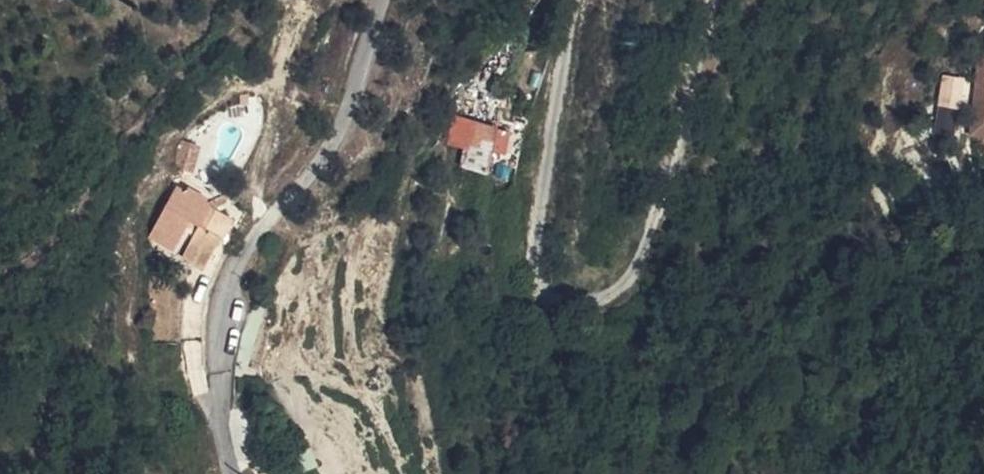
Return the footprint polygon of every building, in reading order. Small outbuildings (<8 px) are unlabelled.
[(968,37),(959,116),(983,118),(983,38),(968,37)] [(923,98),(945,102),(952,64),(930,61),(923,98)] [(941,124),(945,102),(923,98),(919,119),(941,124)] [(463,135),(469,110),(450,106),(444,132),(463,135)] [(473,161),(480,162),(485,132),(489,114),(469,110),(463,135),(458,164),(472,166),(473,161)] [(489,114),(485,132),(501,134),(503,117),(489,114)] [(247,228),(218,214),(199,252),(228,267),(247,228)]
